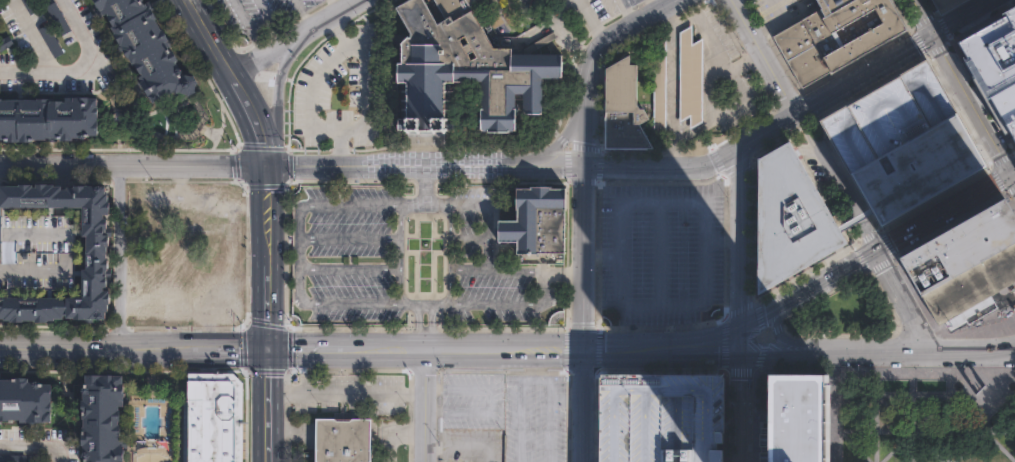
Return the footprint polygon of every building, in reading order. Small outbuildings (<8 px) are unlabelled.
[(38,6),(34,0),(23,0),(29,11),(38,6)] [(65,45),(75,40),(56,0),(46,5),(65,45)] [(150,101),(92,0),(143,0),(188,80),(150,101)] [(392,8),(406,0),(479,0),(468,6),(492,47),(512,47),(512,53),(559,54),(559,77),(541,77),(541,114),(521,114),(521,99),(514,99),(514,132),(507,132),(507,133),(485,133),(485,132),(478,132),(478,82),(445,82),(445,120),(451,120),(451,130),(443,130),(443,133),(402,133),(402,130),(396,130),(396,119),(400,119),(401,82),(394,82),(394,61),(400,61),(400,43),(407,34),(392,8)] [(824,5),(821,0),(893,0),(909,29),(806,89),(774,34),(824,5)] [(936,15),(927,0),(962,0),(936,15)] [(954,38),(1014,145),(1014,4),(954,38)] [(659,148),(609,147),(610,71),(645,53),(645,40),(702,7),(726,48),(707,58),(706,121),(687,133),(651,132),(659,148)] [(62,51),(48,23),(38,28),(53,56),(62,51)] [(1,51),(13,43),(8,35),(0,40),(0,50),(1,51)] [(981,163),(877,222),(871,212),(817,120),(922,59),(967,139),(981,163)] [(97,137),(0,136),(0,95),(98,96),(97,137)] [(846,241),(835,248),(753,297),(755,157),(786,140),(839,229),(846,241)] [(53,323),(0,322),(0,298),(81,299),(81,270),(85,271),(85,239),(81,239),(81,209),(61,209),(0,209),(0,188),(0,183),(6,183),(6,184),(53,184),(53,186),(60,186),(60,190),(61,190),(65,190),(65,187),(72,187),(72,185),(108,185),(107,227),(111,227),(110,238),(107,238),(107,290),(109,290),(109,306),(107,306),(107,313),(104,313),(104,322),(72,321),(72,320),(53,320),(53,323)] [(564,255),(514,254),(514,243),(496,242),(496,219),(515,219),(515,186),(565,187),(564,255)] [(1001,197),(1014,221),(1014,278),(937,323),(904,267),(898,256),(1001,197)] [(72,290),(0,289),(0,252),(0,244),(0,216),(62,217),(73,217),(72,290)] [(243,373),(184,372),(183,461),(242,461),(243,373)] [(123,375),(83,374),(82,461),(123,461),(123,375)] [(829,374),(829,461),(764,461),(764,422),(767,422),(766,374),(776,374),(807,374),(829,374)] [(599,375),(599,461),(722,461),(722,375),(599,375)] [(44,424),(0,424),(0,383),(45,384),(44,424)] [(372,419),(372,461),(316,461),(315,419),(372,419)] [(24,454),(24,461),(0,461),(0,454),(24,454)]
